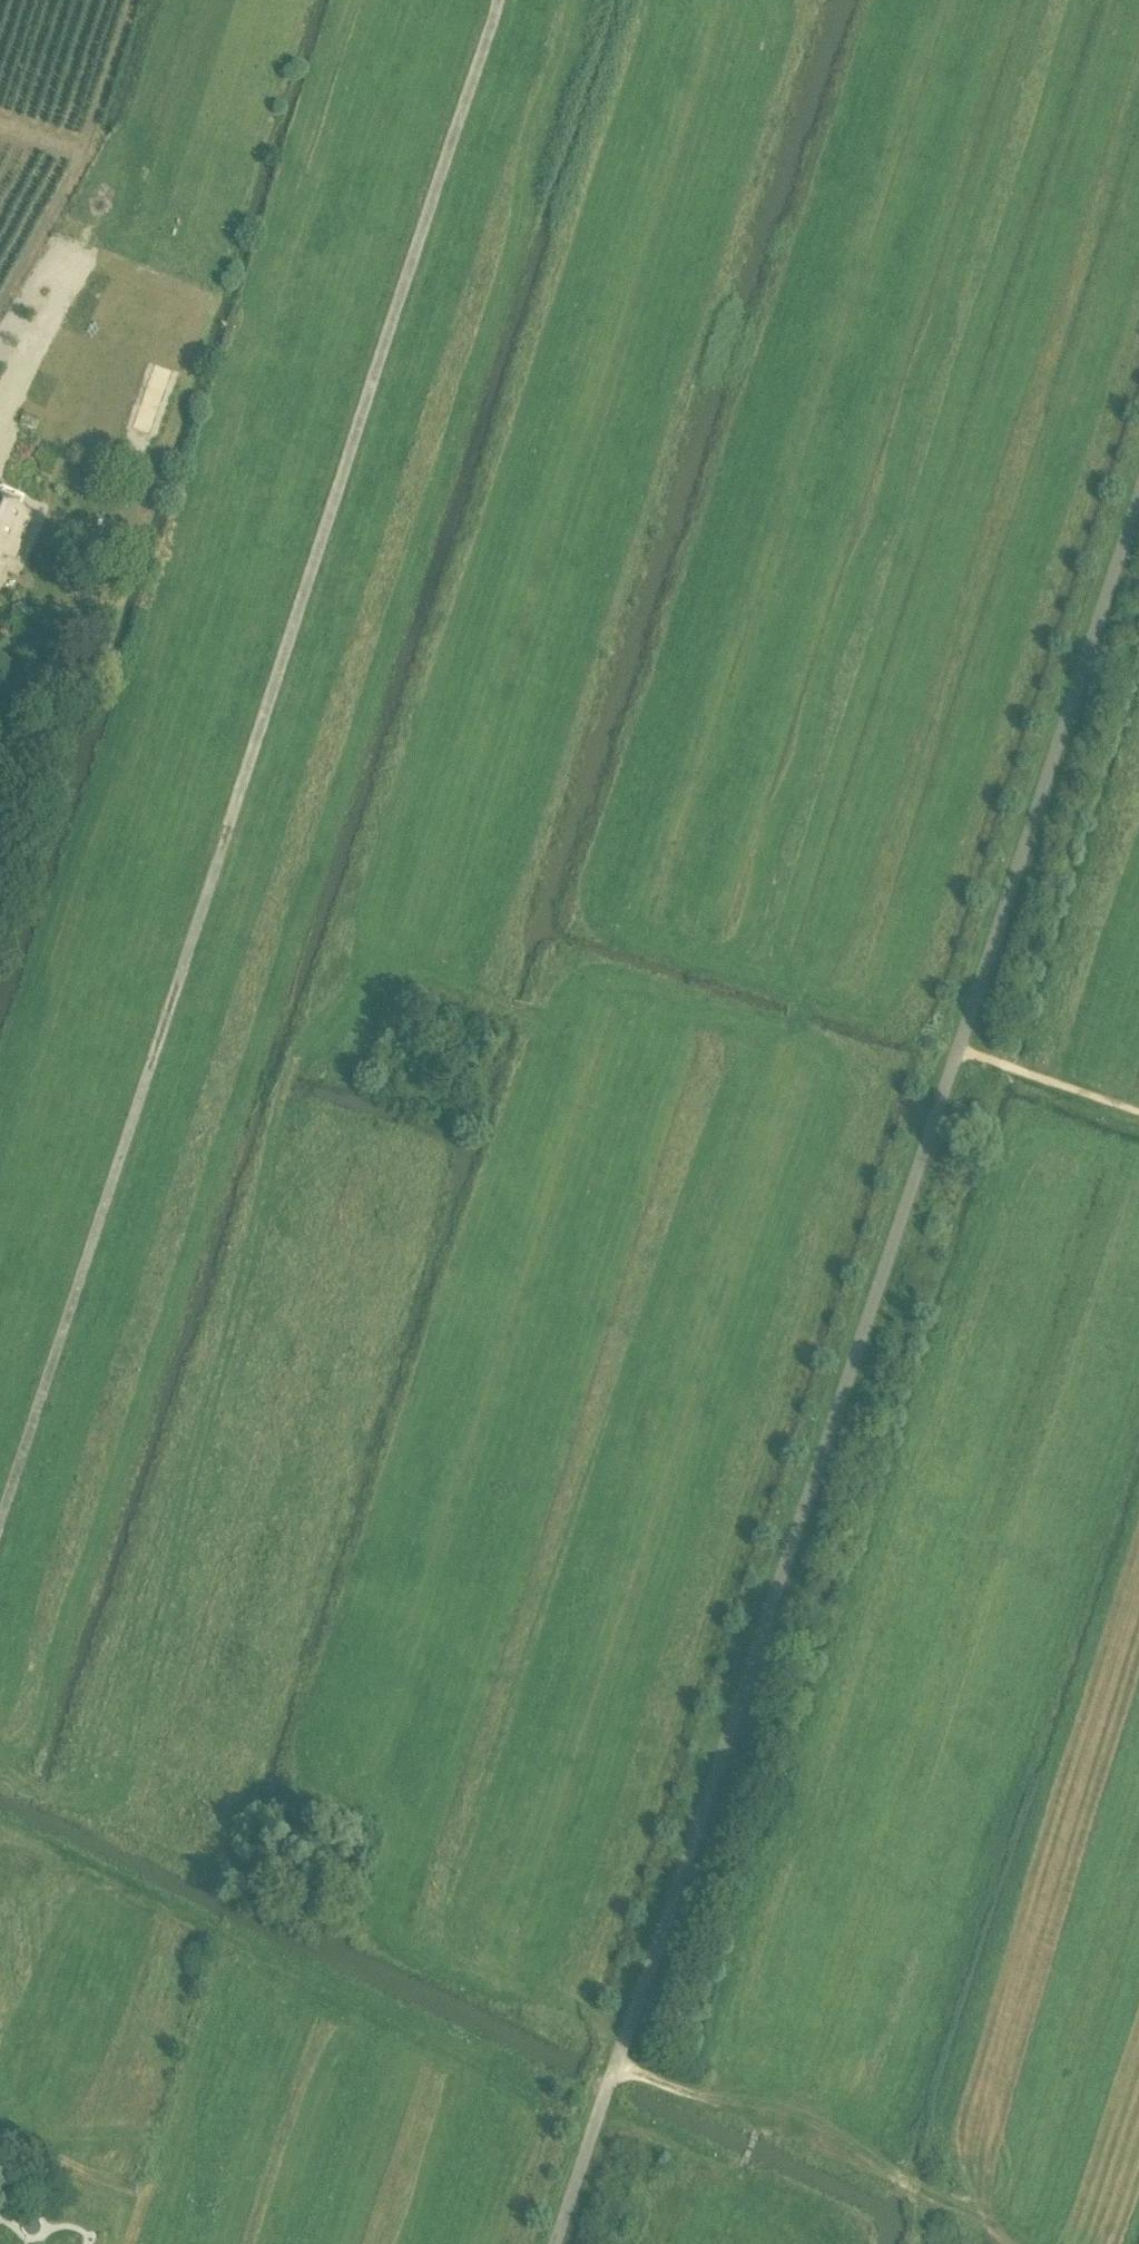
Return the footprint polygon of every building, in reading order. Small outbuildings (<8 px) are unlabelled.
[(32,517),(0,503),(0,589),(32,517)]
